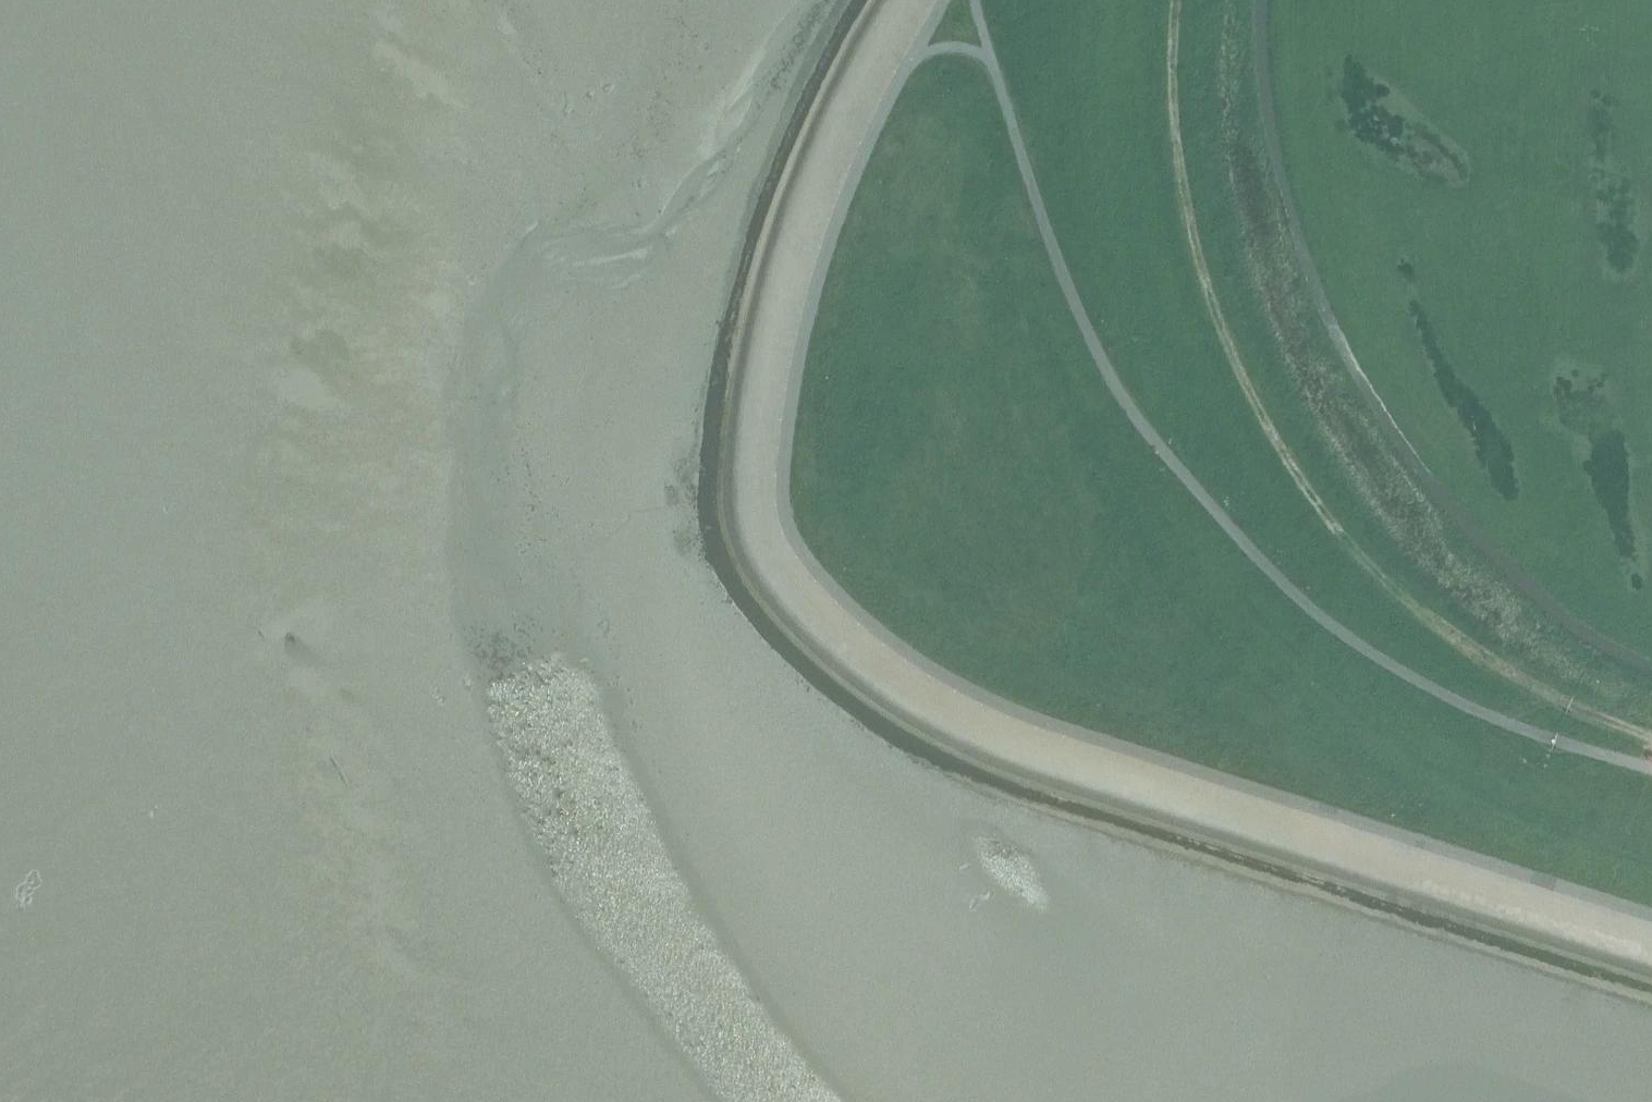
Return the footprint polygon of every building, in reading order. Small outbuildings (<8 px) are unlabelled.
[(1163,350),(1152,357),(1160,369),(1171,362),(1163,350)]
